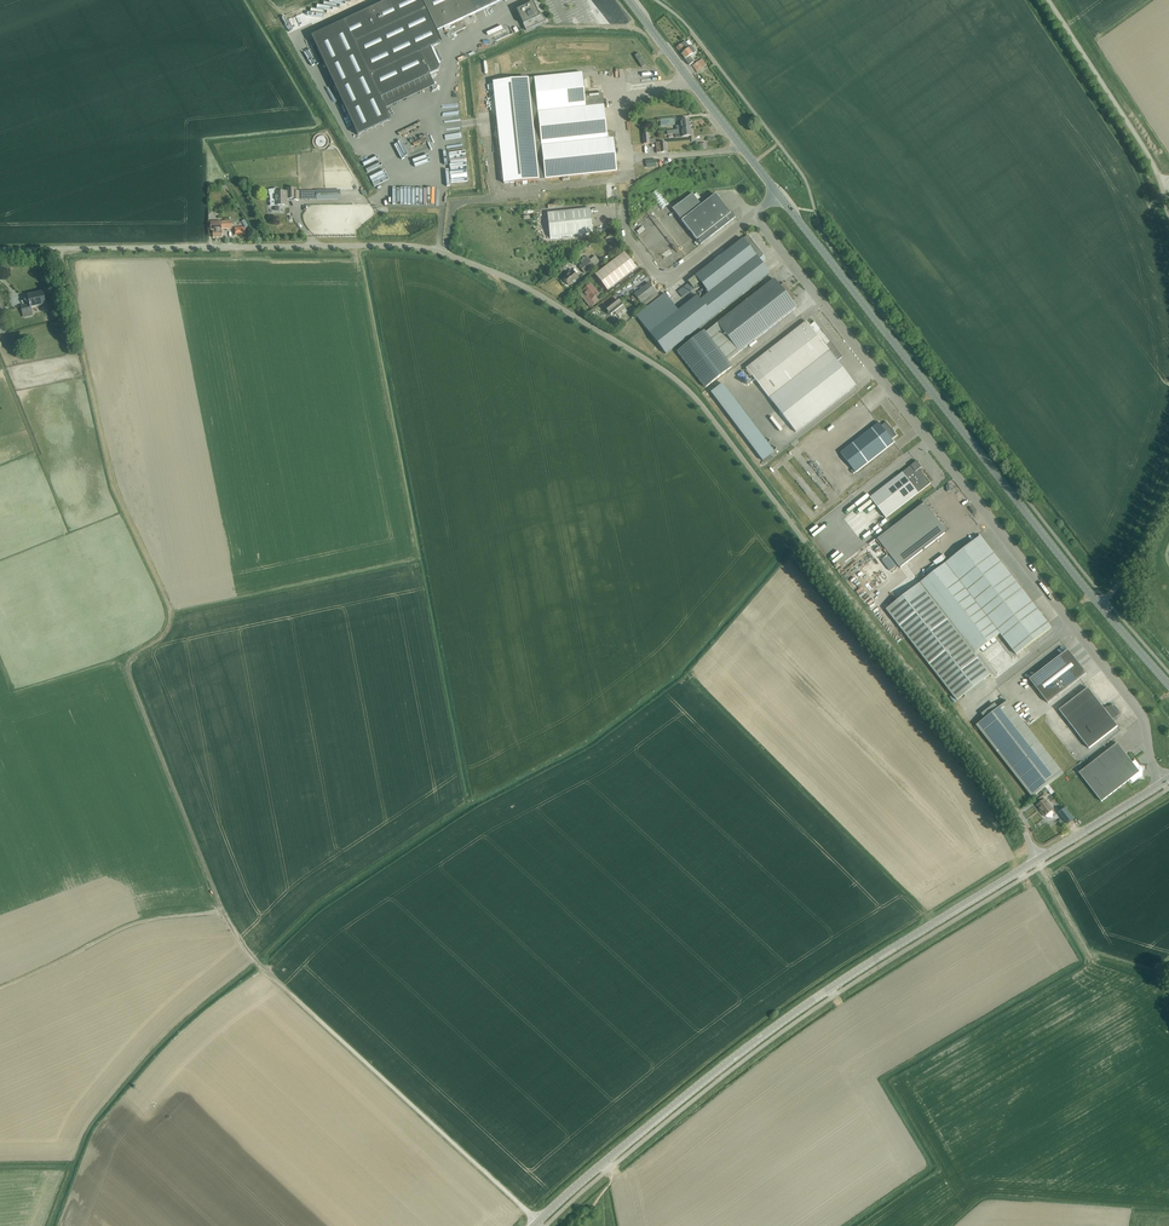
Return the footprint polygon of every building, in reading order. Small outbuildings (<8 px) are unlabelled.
[(312,36),(358,135),(391,120),(381,98),(431,75),(428,69),(439,64),(431,48),(442,43),(437,31),(504,0),(390,0),(312,36)] [(538,11),(538,12),(533,2),(516,10),(526,31),(546,21),(538,11)] [(685,41),(676,48),(689,65),(694,62),(691,58),(697,54),(696,52),(692,46),(690,47),(686,42),(685,41)] [(692,66),(697,72),(706,65),(702,59),(692,66)] [(600,80),(622,80),(622,69),(600,69),(600,80)] [(493,83),(494,87),(504,184),(617,172),(613,138),(607,138),(603,93),(585,95),(582,73),(534,78),(493,83)] [(676,130),(691,128),(690,120),(680,121),(681,125),(676,126),(676,130)] [(692,136),(691,128),(682,129),(676,130),(677,130),(667,131),(668,135),(682,133),(682,137),(692,136)] [(643,144),(656,143),(655,139),(649,139),(649,133),(643,134),(643,144)] [(656,143),(657,153),(667,152),(666,142),(656,143)] [(448,145),(452,169),(468,167),(465,143),(448,145)] [(411,184),(410,196),(413,196),(413,202),(428,202),(429,185),(411,184)] [(402,185),(391,185),(390,201),(401,202),(402,196),(402,185)] [(430,185),(430,203),(440,203),(439,185),(430,185)] [(273,190),(269,191),(270,197),(271,198),(271,200),(276,200),(276,204),(275,204),(275,205),(278,205),(285,205),(285,199),(287,199),(287,200),(288,200),(288,199),(292,199),(292,200),(299,200),(299,192),(296,192),(296,188),(287,189),(287,192),(277,192),(276,192),(275,190),(276,190),(276,189),(273,190)] [(662,210),(669,204),(658,189),(651,195),(662,210)] [(340,191),(317,191),(317,200),(340,199),(340,191)] [(693,235),(698,241),(700,245),(735,218),(731,212),(730,213),(715,194),(701,205),(692,194),(673,209),(693,235)] [(653,215),(660,209),(656,204),(649,210),(653,215)] [(547,213),(550,238),(592,233),(590,209),(547,213)] [(211,230),(213,230),(213,238),(222,237),(222,229),(232,229),(232,221),(211,222),(211,230)] [(673,228),(677,232),(682,228),(678,223),(673,228)] [(636,316),(638,318),(666,354),(770,273),(758,259),(763,255),(748,235),(688,282),(693,288),(700,283),(709,294),(700,300),(697,296),(678,311),(665,293),(636,316)] [(637,269),(624,253),(595,276),(607,292),(637,269)] [(579,267),(584,273),(594,266),(588,259),(579,267)] [(563,278),(568,286),(578,278),(573,271),(563,278)] [(727,360),(739,352),(796,308),(791,300),(795,297),(784,283),(780,286),(774,279),(705,332),(704,331),(677,352),(705,388),(732,367),(727,360)] [(636,304),(639,301),(641,303),(644,307),(659,296),(649,283),(631,297),(636,304)] [(591,284),(583,290),(591,300),(588,302),(591,306),(599,300),(596,297),(600,294),(596,290),(595,290),(591,284)] [(30,304),(21,306),(23,314),(23,315),(33,313),(31,307),(45,304),(43,292),(28,296),(30,304)] [(614,312),(616,315),(625,308),(619,301),(613,305),(611,303),(605,308),(610,315),(614,312)] [(842,357),(815,322),(810,326),(806,321),(746,368),(796,432),(856,385),(837,361),(842,357)] [(763,461),(774,452),(722,383),(710,392),(763,461)] [(841,453),(856,473),(894,443),(892,439),(897,436),(887,422),(882,426),(879,423),(878,422),(869,430),(841,453)] [(856,439),(870,427),(868,424),(864,427),(862,425),(856,430),(858,432),(854,436),(856,439)] [(870,498),(886,518),(918,493),(918,494),(931,484),(920,469),(922,468),(917,461),(902,473),(870,498)] [(925,503),(878,539),(900,568),(947,532),(931,510),(933,509),(931,506),(929,508),(925,503)] [(981,536),(886,610),(951,692),(957,701),(964,696),(968,692),(984,680),(991,674),(975,653),(1000,634),(1016,655),(1051,628),(981,536)] [(1031,559),(1028,562),(1032,568),(1036,566),(1031,559)] [(888,575),(884,570),(882,571),(881,569),(876,573),(878,575),(877,577),(879,580),(882,578),(883,579),(888,575)] [(1069,650),(1031,678),(1049,703),(1088,675),(1069,650)] [(1088,688),(1083,692),(1059,710),(1089,749),(1118,726),(1113,720),(1119,715),(1120,712),(1114,705),(1112,705),(1105,710),(1088,688)] [(977,731),(980,729),(1032,797),(1063,773),(1007,701),(974,727),(977,731)] [(1079,773),(1101,802),(1130,780),(1132,782),(1139,777),(1139,778),(1142,775),(1143,769),(1141,766),(1140,767),(1135,761),(1132,763),(1117,743),(1079,773)] [(1050,786),(1046,788),(1051,795),(1055,793),(1050,786)] [(1046,797),(1043,793),(1035,799),(1038,803),(1046,797)] [(1037,806),(1042,811),(1041,812),(1045,817),(1053,810),(1045,799),(1037,806)] [(1074,819),(1065,808),(1059,813),(1068,825),(1074,819)]
